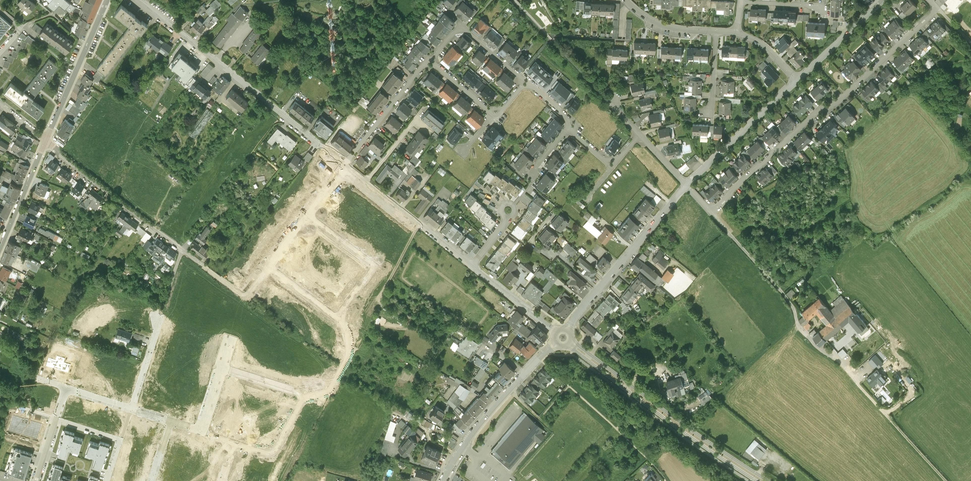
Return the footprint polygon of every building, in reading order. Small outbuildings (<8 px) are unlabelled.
[(23,7),(26,9),(30,11),(29,12),(36,4),(30,0),(29,0),(23,7)] [(54,9),(59,3),(65,8),(70,3),(67,0),(43,0),(54,9)] [(89,1),(85,10),(82,17),(91,21),(92,21),(101,0),(89,0),(89,1)] [(208,5),(210,7),(213,10),(218,6),(213,0),(208,5)] [(653,4),(661,4),(660,8),(665,9),(666,0),(653,0),(653,4)] [(665,9),(670,9),(671,5),(679,5),(679,0),(666,0),(665,9)] [(685,6),(692,6),(692,10),(697,10),(698,0),(685,0),(685,6)] [(697,10),(703,11),(703,7),(711,7),(711,1),(711,0),(698,0),(697,10)] [(908,15),(908,14),(907,14),(916,5),(917,6),(911,0),(907,0),(900,7),(903,10),(908,15)] [(935,0),(944,10),(947,7),(943,3),(946,0),(935,0)] [(463,2),(462,1),(459,5),(454,11),(459,15),(467,6),(463,2)] [(576,9),(583,9),(584,3),(587,3),(587,1),(576,1),(576,9)] [(729,14),(730,7),(730,2),(717,1),(716,8),(716,9),(725,10),(724,14),(729,14)] [(70,3),(65,8),(70,12),(75,6),(70,3)] [(591,16),(591,12),(591,3),(587,3),(584,3),(583,9),(583,12),(584,12),(584,15),(591,16)] [(135,15),(121,4),(115,12),(129,23),(134,16),(135,15)] [(613,12),(613,10),(614,4),(606,4),(606,13),(613,14),(613,12)] [(203,11),(207,15),(212,10),(211,9),(208,6),(203,11)] [(241,6),(235,14),(233,12),(228,19),(230,20),(213,41),(213,40),(213,41),(220,47),(221,46),(220,46),(231,33),(232,34),(232,33),(248,12),(249,12),(241,6)] [(472,10),(467,6),(459,15),(465,20),(469,14),(473,10),(472,10)] [(842,15),(842,7),(831,6),(830,14),(838,15),(842,15)] [(758,18),(766,19),(766,9),(758,9),(758,18)] [(781,10),(780,20),(788,20),(788,10),(781,10)] [(788,10),(788,20),(796,20),(796,19),(796,14),(796,11),(788,10)] [(908,15),(903,10),(898,15),(903,19),(908,15)] [(454,23),(444,14),(440,19),(440,20),(448,27),(450,28),(454,23)] [(896,19),(899,23),(902,21),(895,14),(893,16),(895,19),(896,19)] [(11,25),(0,15),(0,37),(11,25)] [(88,27),(91,21),(82,17),(81,16),(78,23),(88,27)] [(141,21),(134,16),(129,23),(131,25),(129,27),(136,33),(138,31),(141,33),(147,24),(142,20),(141,21)] [(202,22),(194,31),(198,34),(202,30),(211,20),(207,17),(202,22)] [(202,22),(197,19),(195,21),(194,20),(192,22),(193,23),(190,27),(194,31),(202,22)] [(486,24),(481,19),(478,22),(477,23),(476,22),(473,25),(474,26),(471,29),(478,35),(482,30),(484,27),(487,24),(486,24)] [(896,19),(895,19),(891,23),(899,33),(904,28),(899,23),(896,19)] [(213,22),(211,20),(202,30),(204,32),(213,22)] [(448,27),(440,20),(435,25),(444,32),(448,27)] [(942,24),(937,20),(931,25),(939,33),(940,35),(946,29),(942,24)] [(807,34),(807,37),(816,38),(816,35),(816,23),(808,22),(807,34)] [(942,24),(946,29),(948,31),(950,29),(944,22),(942,24)] [(40,33),(43,29),(36,23),(32,28),(39,33),(40,33)] [(43,29),(40,33),(44,35),(43,36),(49,41),(50,40),(52,42),(59,32),(58,31),(50,24),(50,25),(47,23),(43,29)] [(85,34),(88,27),(78,23),(75,30),(76,30),(81,32),(85,34)] [(816,23),(816,35),(824,35),(825,23),(816,23)] [(899,33),(891,23),(886,28),(888,31),(894,37),(899,33)] [(444,32),(435,25),(431,30),(432,32),(439,38),(444,32)] [(939,33),(931,25),(926,30),(931,35),(934,38),(934,37),(939,33)] [(492,28),(490,26),(484,33),(486,35),(490,30),(492,28)] [(136,33),(129,27),(118,41),(126,47),(128,44),(129,45),(130,43),(129,43),(133,38),(134,39),(135,37),(134,36),(137,33),(136,33)] [(255,28),(243,43),(243,42),(243,43),(244,44),(241,48),(240,48),(240,49),(246,53),(246,52),(254,42),(255,42),(256,41),(255,40),(261,33),(255,28)] [(495,35),(490,30),(486,35),(483,38),(488,43),(495,35)] [(59,32),(52,42),(53,43),(54,42),(57,45),(56,46),(63,50),(66,52),(74,43),(71,41),(72,40),(64,34),(63,34),(61,33),(60,33),(59,32)] [(439,38),(432,32),(428,36),(432,40),(436,44),(440,39),(439,38)] [(159,38),(152,33),(147,41),(151,44),(157,49),(162,43),(164,40),(160,37),(159,38)] [(428,36),(425,33),(422,37),(427,41),(429,43),(432,40),(428,36)] [(886,37),(882,33),(877,38),(884,45),(885,44),(887,44),(887,42),(889,40),(886,37)] [(923,33),(921,35),(927,41),(929,39),(928,37),(923,33)] [(28,35),(24,39),(31,45),(35,40),(28,35)] [(500,39),(495,35),(488,43),(494,47),(497,44),(501,39),(500,39)] [(921,35),(915,40),(923,48),(925,46),(926,47),(930,44),(928,43),(929,43),(927,41),(921,35)] [(471,43),(463,36),(458,42),(457,43),(462,46),(465,49),(471,43)] [(776,45),(782,51),(785,48),(787,47),(791,43),(790,43),(789,42),(789,41),(788,40),(788,41),(784,36),(779,40),(781,41),(776,45)] [(884,45),(877,38),(875,36),(870,41),(874,45),(879,50),(884,45)] [(500,39),(501,39),(497,44),(499,46),(502,43),(505,39),(502,37),(500,39)] [(172,46),(164,40),(162,43),(165,45),(163,47),(168,51),(172,46)] [(923,48),(915,40),(910,45),(913,49),(918,54),(918,53),(920,54),(921,52),(921,50),(923,49),(923,48)] [(126,47),(118,41),(108,54),(115,60),(117,58),(118,58),(120,56),(119,56),(123,51),(123,52),(125,50),(124,49),(126,47)] [(425,44),(421,41),(417,45),(424,51),(424,52),(425,53),(429,48),(425,44)] [(511,47),(506,42),(504,45),(499,50),(498,51),(504,56),(511,47)] [(269,50),(261,44),(262,44),(251,57),(250,57),(258,64),(259,63),(258,63),(269,50)] [(417,45),(416,45),(411,50),(412,51),(419,57),(424,52),(424,51),(417,45)] [(871,51),(865,45),(860,50),(869,59),(874,54),(871,51)] [(879,50),(874,45),(872,47),(873,49),(877,53),(880,51),(879,50)] [(453,47),(452,46),(448,51),(456,58),(461,53),(458,51),(453,47)] [(794,46),(789,50),(789,51),(793,55),(797,52),(798,51),(794,46)] [(517,51),(511,47),(504,56),(509,60),(510,59),(514,54),(517,51)] [(606,58),(612,58),(619,58),(619,49),(607,48),(606,58)] [(915,56),(911,51),(909,49),(906,51),(913,58),(915,56)] [(173,60),(170,63),(180,71),(176,76),(184,82),(185,82),(191,74),(193,76),(199,69),(197,68),(198,66),(190,59),(189,61),(186,59),(188,57),(179,50),(172,60),(173,60)] [(480,51),(479,50),(472,59),(478,64),(482,59),(485,55),(482,53),(482,52),(480,51)] [(789,58),(797,67),(805,60),(800,56),(803,54),(801,52),(802,51),(801,51),(799,50),(798,51),(797,52),(793,55),(789,58)] [(869,59),(860,50),(855,54),(860,60),(864,64),(869,59)] [(906,51),(905,50),(899,55),(908,65),(914,59),(913,58),(906,51)] [(419,57),(412,51),(407,56),(409,58),(414,62),(419,57)] [(456,58),(448,51),(443,57),(444,57),(449,61),(452,64),(456,58)] [(856,59),(858,62),(860,60),(855,54),(854,53),(852,55),(856,59)] [(115,60),(108,54),(97,67),(105,74),(107,71),(108,72),(109,70),(108,69),(112,65),(113,65),(114,63),(113,63),(115,60)] [(522,55),(518,59),(513,65),(516,67),(525,57),(522,55)] [(908,65),(899,55),(894,61),(897,64),(902,70),(908,65)] [(386,65),(390,69),(397,61),(393,57),(386,65)] [(525,58),(525,57),(516,67),(519,70),(528,60),(528,59),(526,57),(525,58)] [(409,58),(404,63),(411,69),(416,64),(414,62),(409,58)] [(57,65),(49,59),(36,75),(45,82),(57,65)] [(495,63),(490,59),(486,63),(483,67),(488,72),(495,63)] [(762,71),(768,65),(764,60),(758,66),(762,71)] [(858,66),(853,61),(851,63),(849,62),(847,64),(856,74),(861,69),(858,66)] [(552,76),(536,62),(527,72),(538,80),(545,86),(552,76)] [(200,74),(204,77),(213,66),(209,63),(200,74)] [(500,67),(495,63),(488,72),(493,76),(496,72),(500,67)] [(856,74),(847,64),(845,66),(845,69),(843,70),(843,71),(847,75),(851,79),(856,74)] [(902,70),(897,64),(894,67),(901,74),(904,72),(902,70)] [(764,80),(769,85),(779,76),(769,65),(768,65),(762,71),(768,77),(764,80)] [(393,71),(398,75),(402,70),(397,66),(393,71)] [(891,72),(887,67),(882,72),(889,80),(894,75),(895,75),(891,72)] [(891,72),(895,75),(894,75),(897,78),(900,76),(893,69),(891,72)] [(398,75),(393,71),(382,85),(383,86),(389,90),(391,92),(402,78),(398,75)] [(472,75),(468,71),(463,77),(472,85),(473,84),(477,79),(474,77),(475,77),(475,76),(473,74),(472,74),(472,75)] [(436,76),(431,72),(429,74),(425,79),(423,77),(419,81),(424,85),(426,83),(428,85),(436,76)] [(509,76),(504,72),(500,77),(496,81),(501,85),(509,76)] [(889,80),(882,72),(877,76),(881,81),(884,85),(885,84),(889,80)] [(91,78),(85,74),(81,79),(84,81),(89,85),(88,84),(90,81),(91,82),(93,79),(95,81),(96,81),(91,78)] [(185,82),(189,85),(196,78),(193,76),(191,74),(185,82)] [(45,82),(36,75),(25,90),(29,93),(33,96),(45,82)] [(224,89),(230,82),(222,76),(218,81),(216,80),(215,82),(216,83),(223,89),(224,90),(224,89)] [(441,80),(436,76),(428,85),(433,89),(437,85),(441,80)] [(513,81),(509,76),(501,85),(506,89),(509,85),(513,81)] [(748,77),(743,81),(752,89),(757,85),(748,77)] [(201,82),(196,78),(189,85),(196,91),(202,84),(200,82),(201,82)] [(477,79),(473,84),(478,88),(482,82),(478,78),(477,79)] [(701,92),(702,79),(699,79),(689,79),(689,80),(688,80),(688,81),(689,81),(688,90),(692,90),(692,91),(701,92)] [(730,79),(722,79),(721,91),(729,91),(729,90),(733,90),(733,86),(734,86),(735,80),(730,79)] [(559,82),(557,80),(551,87),(553,89),(559,82)] [(89,85),(84,81),(79,87),(82,89),(87,92),(86,92),(89,89),(91,87),(89,85)] [(630,84),(632,95),(644,92),(645,92),(645,91),(642,81),(634,83),(630,84)] [(822,81),(820,83),(818,83),(818,85),(816,86),(824,94),(826,92),(825,92),(829,88),(824,83),(822,81)] [(876,86),(871,81),(866,86),(874,94),(879,90),(879,89),(876,86)] [(885,84),(884,85),(881,81),(878,83),(885,90),(887,87),(885,84)] [(11,82),(5,90),(22,103),(29,93),(25,90),(23,92),(11,82)] [(481,91),(486,86),(482,82),(478,88),(481,91)] [(559,82),(553,89),(550,93),(555,97),(564,87),(559,82)] [(223,89),(216,83),(213,87),(220,93),(223,89)] [(451,87),(446,83),(445,84),(441,89),(439,92),(444,96),(451,87)] [(882,93),(885,90),(878,83),(876,86),(879,89),(879,90),(882,93)] [(210,91),(202,84),(196,91),(194,93),(198,97),(200,94),(204,98),(207,94),(210,91)] [(492,91),(486,86),(481,91),(480,92),(489,100),(493,95),(491,94),(492,93),(492,91)] [(824,94),(816,86),(815,88),(813,88),(813,90),(811,91),(813,94),(818,98),(821,95),(822,96),(824,94)] [(874,94),(866,86),(861,91),(862,92),(869,99),(874,94)] [(456,92),(451,87),(444,96),(449,100),(452,96),(456,92)] [(564,87),(555,97),(560,102),(564,98),(570,91),(564,87)] [(87,92),(82,89),(77,94),(80,96),(85,100),(84,99),(87,96),(87,97),(89,94),(87,92)] [(247,101),(232,89),(226,96),(241,109),(247,101)] [(386,94),(380,89),(368,105),(367,106),(375,112),(388,96),(386,94)] [(419,92),(414,89),(413,91),(412,90),(410,93),(419,99),(422,95),(419,92)] [(570,91),(564,98),(566,100),(572,93),(570,91)] [(869,99),(862,92),(860,94),(867,102),(870,100),(869,99)] [(33,96),(29,93),(22,103),(38,116),(44,108),(32,99),(33,96)] [(419,99),(410,93),(408,95),(409,95),(407,98),(411,101),(415,104),(419,99)] [(566,100),(569,102),(572,98),(575,95),(572,93),(566,100)] [(466,100),(461,95),(457,100),(453,104),(458,108),(466,100)] [(813,103),(806,95),(799,101),(807,109),(813,103)] [(85,100),(80,96),(75,102),(77,103),(82,107),(83,108),(82,107),(85,104),(87,102),(85,100)] [(644,98),(639,99),(641,108),(651,105),(650,101),(651,101),(650,97),(644,98)] [(695,109),(696,98),(692,98),(685,97),(685,109),(695,109)] [(577,106),(579,104),(572,98),(569,102),(566,106),(572,112),(575,109),(576,109),(578,107),(577,106)] [(367,106),(368,105),(360,99),(357,102),(365,108),(367,106)] [(218,106),(213,102),(211,100),(207,105),(210,107),(210,106),(215,110),(218,106)] [(295,100),(289,108),(308,123),(314,116),(305,109),(306,109),(303,107),(295,100)] [(471,104),(466,100),(458,108),(463,113),(465,110),(469,105),(471,104)] [(729,102),(721,101),(720,112),(723,112),(724,112),(730,112),(730,102),(729,102)] [(807,109),(799,101),(793,107),(800,115),(807,109)] [(407,106),(403,102),(402,105),(401,104),(399,106),(408,113),(411,109),(407,106)] [(75,106),(73,104),(69,109),(77,115),(77,114),(80,116),(81,114),(79,112),(82,107),(77,103),(75,106)] [(425,112),(427,109),(429,107),(424,103),(420,108),(425,112)] [(408,113),(399,106),(397,109),(398,109),(396,111),(400,115),(404,118),(408,113)] [(195,107),(191,113),(195,116),(200,110),(195,107)] [(849,111),(846,107),(840,113),(848,121),(849,122),(855,117),(849,111)] [(195,138),(214,113),(206,108),(188,133),(195,138)] [(444,122),(427,109),(425,112),(421,117),(438,131),(444,122)] [(479,113),(474,109),(470,114),(467,118),(471,122),(479,113)] [(650,119),(651,125),(661,123),(658,113),(658,112),(654,113),(649,114),(649,115),(650,115),(651,119),(650,119)] [(848,121),(840,113),(839,112),(835,116),(843,125),(848,121)] [(484,118),(479,113),(471,122),(476,126),(484,118)] [(2,114),(0,116),(0,123),(4,126),(9,119),(2,114)] [(400,122),(392,115),(385,124),(389,127),(394,131),(400,122)] [(794,120),(789,115),(788,116),(787,116),(785,116),(785,118),(784,120),(791,127),(794,125),(793,124),(796,122),(794,120)] [(322,116),(313,127),(316,129),(316,130),(316,131),(317,131),(317,132),(318,132),(318,133),(319,133),(320,134),(321,134),(322,134),(325,136),(334,126),(322,116)] [(67,120),(65,118),(61,124),(62,125),(69,131),(74,125),(73,124),(67,120)] [(557,121),(554,118),(553,120),(551,120),(549,122),(549,124),(548,126),(556,133),(563,125),(557,121)] [(16,125),(9,119),(4,126),(11,131),(13,129),(16,125)] [(791,127),(784,120),(783,121),(782,121),(780,121),(780,123),(779,124),(784,129),(786,131),(788,129),(789,130),(791,127)] [(837,127),(830,120),(825,125),(834,134),(836,132),(836,130),(835,129),(837,127)] [(455,127),(461,132),(465,127),(459,123),(455,127)] [(708,125),(708,124),(701,124),(700,133),(708,133),(708,130),(708,125)] [(834,134),(825,125),(825,124),(824,125),(819,130),(817,132),(824,140),(828,136),(829,137),(831,137),(834,134)] [(69,131),(62,125),(58,131),(66,137),(70,131),(69,131)] [(723,125),(714,125),(714,126),(714,136),(721,137),(721,138),(723,138),(723,134),(722,134),(723,125)] [(779,134),(781,132),(777,126),(775,125),(773,127),(779,134)] [(499,132),(492,126),(489,130),(489,129),(487,132),(498,141),(499,139),(500,139),(503,136),(503,135),(499,132)] [(556,133),(548,126),(546,127),(544,127),(542,130),(542,132),(541,133),(544,136),(549,141),(556,133)] [(280,130),(277,127),(271,134),(272,134),(267,139),(272,143),(274,140),(276,137),(282,142),(283,141),(288,145),(287,146),(290,149),(296,141),(288,135),(286,137),(284,136),(285,134),(279,130),(280,130)] [(396,133),(394,131),(389,127),(387,130),(394,135),(396,133)] [(461,132),(455,127),(447,137),(448,138),(448,140),(450,141),(451,140),(455,143),(462,133),(461,132)] [(658,130),(660,140),(672,137),(669,128),(669,127),(667,128),(658,130)] [(779,134),(773,127),(771,128),(769,128),(769,130),(768,131),(776,140),(779,138),(777,136),(779,134)] [(499,132),(503,135),(503,136),(505,138),(507,135),(501,129),(499,132)] [(428,138),(419,131),(406,147),(415,154),(428,138)] [(438,135),(434,131),(430,136),(435,140),(438,135)] [(776,140),(768,131),(766,133),(764,133),(764,135),(763,136),(765,139),(769,143),(772,141),(773,143),(776,140)] [(806,133),(805,131),(799,136),(806,143),(808,141),(811,144),(813,142),(813,140),(810,137),(806,133)] [(22,134),(19,132),(16,137),(17,138),(15,141),(21,146),(27,148),(31,141),(26,138),(21,135),(22,134)] [(339,132),(331,141),(346,153),(353,144),(339,132)] [(498,141),(487,132),(485,134),(485,135),(482,138),(489,144),(493,147),(496,143),(498,141)] [(806,143),(799,136),(794,141),(796,142),(801,148),(806,143)] [(384,144),(375,137),(370,143),(373,145),(379,150),(380,148),(384,144)] [(540,141),(536,138),(532,143),(541,151),(546,145),(540,141)] [(619,143),(613,138),(608,145),(605,148),(610,153),(619,143)] [(0,139),(0,140),(0,147),(5,150),(8,144),(0,139)] [(576,146),(571,142),(567,139),(565,142),(564,142),(563,142),(563,143),(563,144),(571,151),(575,146),(576,146)] [(571,142),(576,146),(575,146),(578,148),(580,146),(573,140),(571,142)] [(761,143),(758,140),(753,145),(761,154),(764,151),(762,149),(765,147),(761,143)] [(21,146),(15,141),(13,144),(12,146),(23,154),(27,148),(21,146)] [(541,151),(532,143),(528,147),(527,148),(531,151),(536,156),(541,151)] [(668,145),(670,155),(671,155),(677,154),(681,153),(679,143),(675,144),(668,145)] [(361,155),(363,156),(370,148),(366,144),(359,153),(361,155)] [(571,151),(563,144),(562,144),(561,144),(561,145),(561,146),(561,147),(558,149),(562,153),(567,157),(567,156),(571,151)] [(370,148),(378,154),(382,150),(380,148),(379,150),(373,145),(370,148)] [(682,147),(684,154),(692,152),(690,145),(682,147)] [(761,154),(753,145),(748,150),(754,156),(754,157),(757,154),(758,156),(761,154)] [(792,147),(790,145),(784,151),(791,158),(797,152),(796,151),(792,147)] [(748,159),(750,157),(745,152),(744,150),(742,153),(743,154),(748,159)] [(752,158),(754,156),(748,150),(745,152),(750,157),(752,158)] [(308,160),(312,154),(308,151),(303,156),(308,160)] [(791,158),(784,151),(778,156),(787,165),(787,164),(789,166),(792,164),(790,162),(793,159),(791,158)] [(58,163),(52,158),(54,155),(50,152),(45,159),(49,162),(45,166),(45,167),(47,169),(48,169),(51,171),(53,169),(58,163)] [(295,153),(288,162),(289,161),(294,166),(295,164),(298,167),(296,169),(297,169),(304,160),(303,160),(295,153)] [(527,156),(523,153),(523,154),(519,158),(528,166),(533,161),(527,156)] [(558,157),(554,153),(549,159),(558,166),(562,161),(558,157)] [(560,155),(567,161),(569,158),(567,156),(567,157),(562,153),(560,155)] [(414,154),(409,160),(415,164),(419,159),(414,154)] [(750,161),(748,159),(743,154),(742,155),(740,155),(739,157),(738,159),(747,167),(749,165),(748,163),(750,161)] [(363,156),(361,155),(356,161),(363,167),(365,164),(366,165),(368,163),(366,162),(368,160),(363,156)] [(558,157),(562,161),(565,163),(567,161),(560,155),(558,157)] [(687,162),(691,167),(698,160),(694,156),(687,162)] [(528,166),(519,158),(515,163),(514,163),(518,167),(524,171),(528,166)] [(558,166),(549,159),(548,160),(547,160),(546,162),(545,164),(550,168),(554,171),(558,166)] [(747,167),(738,159),(737,160),(735,160),(735,162),(733,163),(740,170),(742,168),(744,170),(747,167)] [(18,160),(17,160),(14,167),(15,168),(26,173),(29,165),(23,163),(20,161),(20,162),(18,160)] [(402,168),(408,173),(409,172),(413,166),(415,164),(409,160),(402,168)] [(391,167),(387,163),(376,177),(380,180),(387,171),(390,173),(390,174),(391,174),(395,178),(399,173),(391,167)] [(392,165),(391,167),(399,173),(402,169),(394,163),(393,165),(392,165)] [(438,170),(444,174),(447,170),(441,165),(438,170)] [(412,174),(414,176),(418,170),(413,166),(409,172),(412,174)] [(770,167),(767,169),(773,175),(773,176),(776,174),(775,173),(770,167)] [(26,173),(15,168),(14,171),(16,172),(15,173),(13,172),(12,173),(11,175),(12,175),(14,176),(14,177),(23,181),(26,173)] [(65,169),(65,170),(62,168),(57,174),(66,181),(69,177),(71,175),(72,174),(65,169)] [(548,171),(555,176),(557,174),(554,171),(550,168),(548,170),(548,171)] [(737,176),(729,168),(726,172),(725,171),(724,171),(722,172),(722,174),(723,174),(720,177),(721,179),(726,184),(728,185),(737,176)] [(767,169),(766,168),(757,176),(760,179),(759,180),(760,181),(762,181),(763,182),(769,178),(773,175),(767,169)] [(494,174),(488,169),(483,176),(488,181),(489,180),(494,174)] [(546,173),(553,179),(555,176),(548,171),(546,173)] [(412,174),(409,172),(408,173),(404,178),(407,181),(412,174)] [(501,177),(495,173),(494,174),(489,180),(495,184),(496,183),(501,177)] [(546,173),(541,178),(550,185),(555,180),(553,179),(546,173)] [(414,176),(412,174),(407,181),(412,185),(411,187),(414,189),(420,181),(414,176)] [(507,181),(502,176),(501,177),(496,183),(502,188),(503,187),(507,181)] [(715,182),(719,186),(721,184),(718,181),(715,177),(712,180),(715,183),(715,182)] [(550,185),(541,178),(537,183),(539,184),(545,190),(546,190),(550,185)] [(84,184),(79,180),(78,181),(74,186),(72,189),(78,194),(79,193),(82,189),(81,188),(83,185),(84,184)] [(514,184),(508,180),(507,181),(503,187),(509,191),(510,190),(514,184)] [(48,184),(41,181),(39,185),(37,184),(35,190),(44,193),(48,184)] [(7,191),(16,195),(20,187),(11,182),(10,183),(8,187),(2,184),(0,188),(7,191)] [(718,196),(723,191),(719,186),(715,182),(715,183),(710,187),(718,196)] [(521,188),(515,183),(514,184),(510,190),(515,195),(517,193),(521,188)] [(543,192),(545,190),(539,184),(537,187),(543,192)] [(82,189),(79,193),(81,195),(87,188),(83,185),(81,188),(82,189)] [(98,192),(92,187),(89,191),(88,189),(86,192),(90,195),(89,196),(88,198),(87,197),(85,198),(87,199),(85,202),(82,200),(80,203),(85,208),(89,203),(98,192)] [(406,188),(405,190),(401,187),(396,193),(403,199),(405,196),(406,197),(410,193),(408,191),(409,190),(406,188)] [(432,195),(422,187),(418,193),(423,197),(414,208),(418,211),(427,201),(432,195)] [(718,196),(710,187),(706,192),(705,192),(709,196),(713,200),(718,196)] [(700,191),(706,198),(709,196),(705,192),(706,192),(703,189),(700,191)] [(14,200),(16,195),(7,191),(6,193),(0,190),(0,195),(1,196),(2,197),(3,197),(7,199),(8,197),(14,200)] [(647,194),(651,198),(655,194),(650,190),(647,194)] [(103,196),(98,192),(89,203),(91,204),(96,208),(98,206),(96,205),(99,202),(100,203),(102,201),(100,199),(103,196)] [(476,197),(470,192),(464,199),(470,204),(475,198),(476,197)] [(538,192),(536,195),(543,201),(546,198),(538,192)] [(650,201),(655,205),(661,198),(656,194),(650,201)] [(543,201),(536,195),(532,200),(532,201),(539,206),(543,201)] [(7,199),(6,202),(12,205),(14,200),(8,197),(7,199)] [(650,201),(645,197),(633,212),(637,216),(642,220),(655,205),(650,201)] [(481,202),(475,198),(470,204),(469,205),(475,210),(480,204),(481,202)] [(38,202),(32,200),(28,208),(36,212),(38,208),(42,210),(44,207),(37,203),(38,202)] [(539,206),(532,201),(526,208),(528,209),(534,214),(540,207),(539,206)] [(6,202),(3,208),(0,206),(0,207),(0,212),(7,215),(8,216),(12,205),(6,202)] [(435,211),(430,207),(423,215),(427,218),(430,220),(442,205),(439,203),(435,208),(437,209),(435,211)] [(486,208),(480,204),(475,210),(474,211),(480,215),(485,209),(486,208)] [(444,207),(442,205),(430,220),(433,222),(432,222),(436,225),(443,217),(439,214),(444,207)] [(491,214),(485,209),(480,215),(479,216),(485,221),(490,215),(491,214)] [(534,214),(528,209),(522,216),(523,217),(529,222),(535,215),(534,214)] [(133,219),(122,211),(121,212),(118,216),(118,217),(117,218),(116,219),(119,222),(121,219),(125,222),(120,229),(124,232),(126,228),(129,225),(133,219)] [(568,220),(559,213),(558,212),(557,214),(557,215),(555,217),(564,225),(566,223),(567,223),(568,221),(568,220)] [(36,219),(27,214),(23,221),(32,226),(36,219)] [(209,225),(213,228),(217,223),(218,223),(220,220),(219,219),(221,217),(217,214),(216,216),(218,218),(216,221),(213,219),(209,225)] [(495,220),(490,215),(485,221),(484,222),(490,227),(495,220)] [(583,225),(597,237),(601,233),(599,232),(591,224),(596,218),(592,215),(589,218),(583,225)] [(634,220),(629,216),(618,229),(627,237),(638,224),(634,220)] [(529,222),(523,217),(517,224),(524,230),(530,223),(529,222)] [(564,225),(555,217),(553,220),(552,220),(550,221),(551,222),(560,230),(561,230),(562,229),(562,228),(564,225)] [(138,223),(133,219),(129,225),(130,226),(135,230),(137,228),(135,227),(138,223)] [(452,224),(447,220),(447,221),(443,226),(441,229),(445,232),(452,224)] [(457,228),(452,224),(445,232),(450,236),(457,228)] [(524,230),(517,224),(511,232),(518,237),(524,230)] [(192,243),(194,244),(191,248),(196,252),(202,244),(206,239),(204,237),(210,228),(207,225),(201,232),(200,231),(198,233),(195,236),(196,236),(195,238),(196,239),(197,237),(201,240),(198,244),(194,241),(192,243)] [(613,233),(605,225),(599,232),(601,233),(597,237),(604,243),(613,233)] [(137,231),(143,235),(146,231),(140,226),(137,231)] [(31,232),(21,227),(17,234),(31,242),(34,238),(30,236),(31,232)] [(48,231),(40,227),(38,230),(53,238),(53,237),(57,239),(59,235),(48,229),(48,231)] [(556,235),(547,227),(546,227),(544,228),(545,230),(543,232),(552,240),(554,237),(555,237),(556,236),(556,235)] [(121,236),(124,232),(120,229),(118,228),(115,231),(121,236)] [(128,230),(126,228),(124,232),(131,238),(130,239),(134,242),(138,237),(134,234),(136,233),(131,229),(130,231),(128,230)] [(462,231),(457,228),(450,236),(455,240),(457,237),(461,232),(462,231)] [(146,242),(148,240),(151,235),(146,231),(141,238),(146,242)] [(552,240),(543,232),(541,234),(540,234),(538,235),(538,237),(547,244),(548,244),(552,240)] [(510,234),(508,237),(515,243),(517,240),(510,234)] [(471,239),(466,235),(465,236),(461,241),(459,244),(464,247),(471,239)] [(515,243),(508,237),(504,242),(511,248),(515,243)] [(163,242),(157,238),(154,242),(153,240),(151,242),(148,240),(146,242),(144,245),(154,253),(163,242)] [(476,242),(471,239),(464,247),(469,251),(471,249),(475,244),(476,242)] [(15,243),(9,240),(5,247),(12,251),(13,248),(15,243)] [(648,246),(651,249),(657,242),(654,240),(648,246)] [(168,246),(163,242),(154,253),(153,255),(152,256),(160,263),(164,257),(164,256),(163,256),(165,253),(167,251),(165,250),(168,246)] [(511,248),(504,242),(498,249),(505,255),(511,248)] [(577,250),(568,242),(563,248),(572,256),(577,250)] [(209,250),(202,244),(196,252),(202,256),(205,252),(207,254),(209,250)] [(12,251),(5,247),(1,257),(11,262),(15,254),(15,253),(14,252),(12,251)] [(170,247),(167,251),(165,253),(171,257),(175,252),(170,247)] [(642,251),(647,256),(651,252),(645,248),(642,251)] [(505,255),(498,249),(492,256),(499,262),(505,255)] [(637,257),(643,261),(647,256),(642,251),(637,257)] [(669,261),(658,252),(652,259),(663,268),(669,261)] [(506,267),(509,270),(510,270),(512,272),(517,265),(517,264),(518,262),(522,258),(516,254),(506,267)] [(587,258),(593,264),(595,261),(596,261),(590,255),(587,258)] [(499,262),(492,256),(486,264),(493,270),(499,262)] [(596,271),(580,257),(576,261),(586,270),(583,273),(591,280),(595,276),(593,275),(596,271)] [(597,263),(595,261),(593,264),(602,272),(604,269),(610,262),(603,257),(597,263)] [(643,272),(648,266),(643,261),(637,257),(630,265),(636,270),(638,268),(643,272)] [(525,260),(522,258),(518,262),(529,271),(532,266),(527,262),(528,261),(526,259),(525,260)] [(40,265),(28,259),(26,262),(31,264),(29,267),(37,271),(40,265)] [(3,266),(0,272),(0,274),(3,276),(3,277),(5,278),(6,277),(6,278),(11,270),(3,266)] [(643,272),(652,280),(657,274),(648,266),(643,272)] [(545,276),(548,279),(552,274),(546,268),(544,270),(542,273),(545,276)] [(542,273),(537,270),(536,269),(533,273),(542,280),(545,276),(542,273)] [(661,277),(656,283),(659,285),(664,279),(667,281),(673,273),(668,269),(661,277)] [(510,270),(509,270),(502,279),(510,285),(513,281),(514,282),(515,281),(515,280),(518,277),(512,272),(510,270)] [(585,283),(570,270),(567,274),(577,282),(573,286),(578,291),(579,291),(585,283)] [(643,276),(640,273),(634,280),(633,280),(631,282),(632,283),(631,284),(632,284),(630,286),(638,293),(639,293),(641,291),(642,291),(643,289),(643,288),(644,286),(650,291),(654,286),(650,282),(649,283),(642,277),(643,276)] [(549,279),(553,283),(557,278),(552,274),(548,279),(549,279)] [(657,274),(652,280),(656,283),(661,277),(657,274)] [(541,289),(543,291),(545,293),(553,283),(549,279),(541,289)] [(541,289),(530,281),(524,290),(521,293),(525,297),(526,295),(534,302),(539,295),(543,291),(541,289)] [(788,292),(793,297),(801,289),(797,284),(788,292)] [(638,293),(630,286),(627,289),(627,290),(623,295),(622,295),(630,302),(631,302),(630,301),(634,296),(635,296),(638,293)] [(619,302),(609,293),(605,298),(606,298),(611,302),(608,305),(610,307),(613,309),(619,302)] [(541,297),(539,295),(534,302),(533,303),(536,305),(541,297)] [(627,306),(630,302),(622,295),(619,298),(622,301),(625,305),(627,306)] [(830,310),(820,298),(815,302),(820,308),(816,312),(827,324),(835,317),(846,307),(844,305),(847,302),(841,295),(832,302),(835,305),(830,310)] [(567,299),(564,296),(563,296),(559,301),(567,309),(572,303),(567,299)] [(544,303),(540,300),(536,304),(540,308),(544,303)] [(604,301),(603,300),(597,307),(597,308),(596,309),(603,316),(610,307),(608,305),(604,301)] [(567,309),(559,301),(554,307),(557,310),(563,315),(567,309)] [(815,302),(802,312),(805,315),(808,319),(816,312),(820,308),(815,302)] [(835,317),(841,324),(848,319),(855,312),(849,305),(849,304),(847,302),(844,305),(846,307),(835,317)] [(603,316),(596,309),(594,311),(587,318),(588,319),(592,322),(594,319),(598,321),(603,316)] [(523,315),(517,310),(509,319),(508,321),(515,327),(517,328),(521,323),(521,322),(519,320),(523,315)] [(855,312),(848,319),(858,331),(866,324),(855,312)] [(808,319),(805,315),(799,320),(807,329),(811,326),(806,320),(808,319)] [(827,324),(821,328),(824,332),(825,331),(829,336),(842,325),(841,324),(835,317),(827,324)] [(586,321),(585,320),(581,325),(586,330),(586,331),(586,332),(587,333),(589,333),(591,334),(595,329),(590,325),(586,321)] [(521,323),(517,328),(520,330),(522,332),(524,328),(526,326),(521,323)] [(866,324),(858,331),(865,339),(873,333),(866,324)] [(530,333),(527,336),(534,341),(536,339),(540,342),(547,334),(537,325),(535,327),(531,331),(530,333)] [(500,332),(495,327),(489,335),(494,339),(500,332)] [(119,328),(116,336),(129,340),(131,332),(119,328)] [(824,332),(821,328),(813,336),(820,344),(829,336),(825,331),(824,332)] [(595,329),(591,334),(598,340),(602,336),(595,329)] [(620,338),(612,331),(609,334),(603,341),(611,348),(620,338)] [(478,343),(466,335),(464,339),(463,339),(461,342),(472,349),(474,350),(478,343)] [(861,341),(856,336),(836,353),(837,355),(839,358),(841,356),(843,359),(849,355),(846,352),(853,346),(854,347),(861,341)] [(523,344),(515,338),(509,346),(517,352),(519,349),(523,344)] [(472,349),(461,342),(460,341),(458,344),(458,345),(456,348),(468,356),(472,349)] [(536,347),(530,341),(525,346),(523,344),(519,349),(528,356),(536,347)] [(139,346),(133,344),(130,353),(136,355),(139,346)] [(621,356),(613,350),(610,354),(617,360),(621,356)] [(483,360),(478,357),(474,363),(479,366),(483,360)] [(488,363),(483,360),(479,366),(484,369),(488,363)] [(500,369),(508,377),(509,377),(509,376),(510,375),(511,375),(515,371),(507,364),(504,362),(499,368),(500,369)] [(549,373),(543,368),(538,373),(547,381),(552,376),(549,373)] [(474,378),(478,381),(485,371),(481,369),(474,378)] [(497,378),(503,383),(508,377),(500,369),(494,376),(497,378)] [(871,374),(867,378),(873,385),(873,384),(878,379),(881,383),(880,383),(881,384),(880,384),(881,385),(881,384),(882,384),(883,383),(886,380),(877,370),(874,373),(872,375),(871,374)] [(689,380),(686,372),(680,374),(681,376),(680,376),(683,385),(684,384),(683,385),(688,383),(688,381),(689,380)] [(547,381),(538,373),(534,378),(539,383),(543,386),(547,381)] [(487,384),(495,392),(503,384),(503,383),(497,378),(494,376),(487,384)] [(680,376),(666,380),(669,388),(667,388),(668,391),(670,390),(670,392),(675,390),(675,388),(674,386),(679,385),(679,386),(683,385),(680,376)] [(457,388),(466,394),(469,389),(463,385),(460,384),(455,380),(454,380),(451,384),(457,388)] [(463,385),(469,389),(473,392),(476,388),(471,386),(471,387),(465,382),(463,385)] [(535,388),(530,383),(525,388),(534,396),(539,391),(535,388)] [(482,393),(488,400),(495,392),(487,384),(485,386),(487,388),(482,393)] [(455,391),(463,398),(464,398),(466,394),(457,388),(455,391)] [(534,396),(525,388),(520,393),(526,398),(529,401),(534,396)] [(703,397),(710,392),(708,389),(701,394),(703,397)] [(461,415),(465,411),(462,408),(461,409),(457,406),(463,398),(455,391),(447,401),(457,412),(461,415)] [(482,393),(472,404),(479,410),(488,400),(482,393)] [(402,414),(405,409),(395,404),(393,409),(402,414)] [(465,411),(461,415),(467,422),(479,410),(472,404),(465,411)] [(444,411),(435,405),(429,415),(438,420),(444,411)] [(467,422),(461,415),(457,412),(454,414),(459,419),(456,423),(454,422),(453,424),(450,422),(448,425),(459,431),(467,422)] [(503,436),(493,447),(507,459),(504,462),(509,467),(535,438),(538,442),(544,435),(540,432),(543,429),(527,415),(506,438),(503,436)] [(389,425),(386,433),(392,435),(395,427),(396,423),(391,420),(389,425)] [(424,425),(431,428),(433,424),(426,420),(424,425)] [(415,431),(407,424),(403,429),(406,430),(417,440),(420,437),(414,432),(415,431)] [(414,432),(420,437),(422,438),(425,434),(423,433),(424,432),(418,428),(415,431),(414,432)] [(75,432),(64,429),(61,439),(60,439),(58,446),(60,446),(58,453),(66,456),(69,446),(71,447),(71,449),(79,451),(83,438),(74,435),(75,432)] [(417,440),(406,430),(403,434),(407,437),(400,445),(407,451),(417,440)] [(445,435),(441,439),(443,440),(451,447),(456,440),(451,436),(449,438),(445,435)] [(385,455),(390,440),(384,438),(379,452),(385,455)] [(750,453),(751,451),(759,442),(755,439),(746,450),(750,453)] [(99,443),(90,440),(85,453),(93,456),(94,454),(96,455),(93,464),(101,467),(104,460),(105,461),(107,454),(110,444),(100,440),(99,443)] [(767,449),(759,442),(751,451),(759,458),(767,449)] [(440,451),(427,445),(421,458),(434,464),(436,459),(437,459),(438,456),(437,456),(440,451)] [(8,472),(25,477),(33,453),(15,447),(8,472)] [(54,463),(52,470),(51,469),(48,476),(49,477),(48,480),(69,480),(70,477),(63,474),(62,476),(60,475),(63,466),(54,463)] [(417,469),(415,477),(418,478),(427,480),(428,480),(431,473),(417,469)] [(653,474),(654,475),(652,477),(655,480),(660,477),(656,472),(653,474)]
